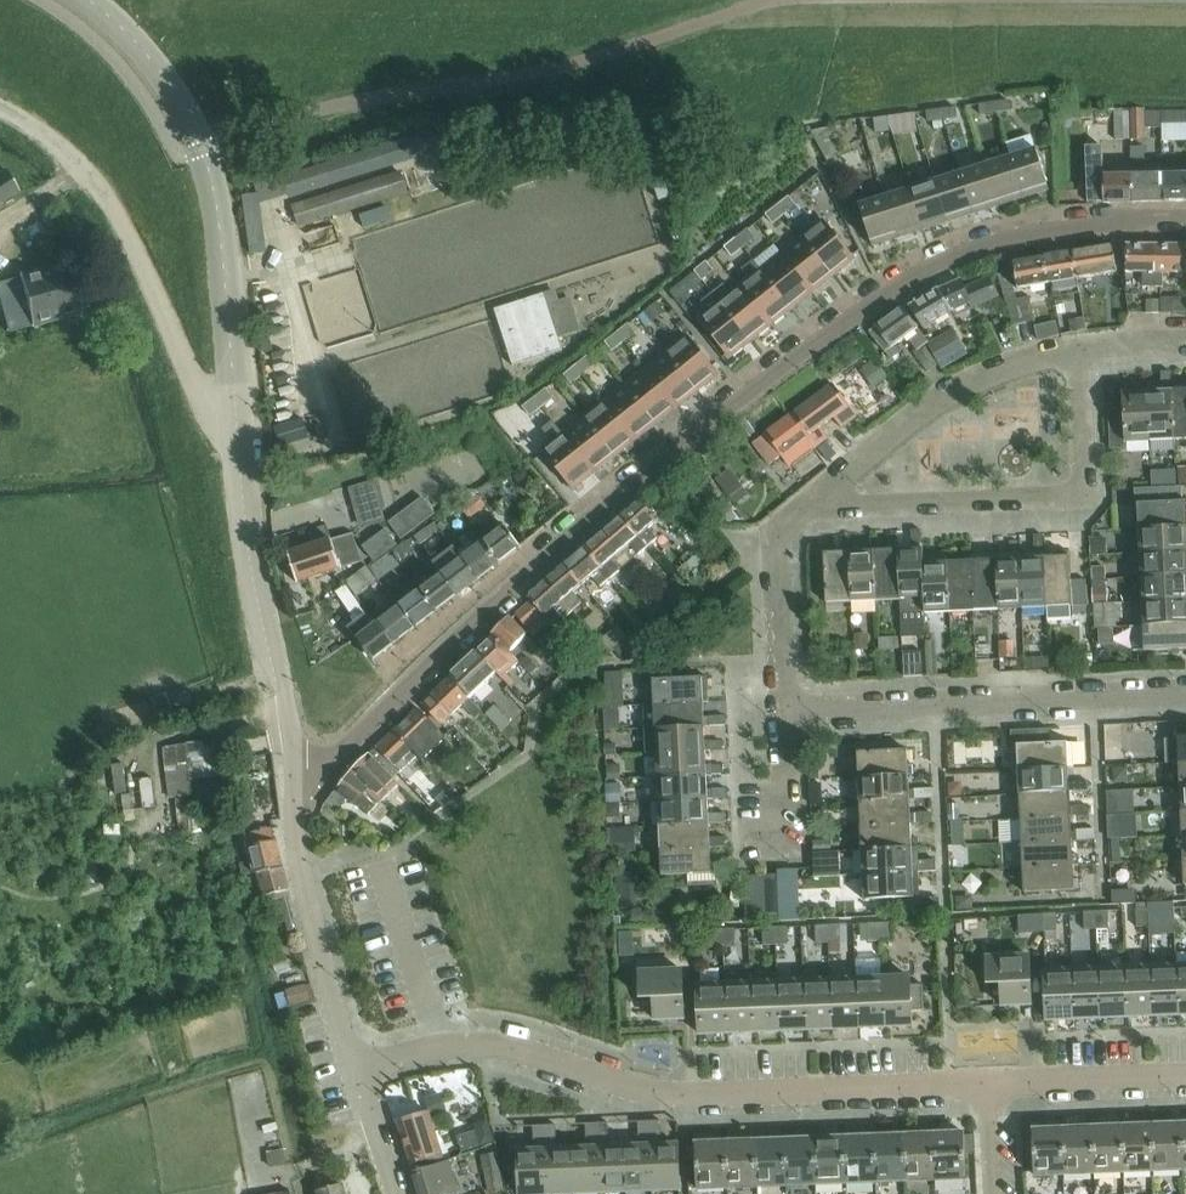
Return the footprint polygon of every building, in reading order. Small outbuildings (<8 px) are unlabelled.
[(1009,102),(995,103),(996,113),(1010,111),(1009,102)] [(995,103),(980,105),(981,115),(996,113),(995,103)] [(956,108),(942,110),(943,120),(958,118),(956,108)] [(929,122),(943,120),(942,110),(927,112),(929,122)] [(1131,110),(1115,110),(1116,141),(1131,140),(1131,110)] [(1145,130),(1144,113),(1144,111),(1131,111),(1132,141),(1145,140),(1145,130)] [(1162,130),(1162,128),(1162,113),(1144,113),(1145,130),(1162,130)] [(1162,113),(1162,128),(1185,128),(1185,113),(1162,113)] [(904,115),(889,117),(890,127),(905,125),(904,115)] [(889,117),(874,119),(876,129),(890,127),(889,117)] [(812,131),(828,161),(840,151),(833,127),(812,131)] [(290,195),(441,148),(436,131),(284,178),(285,179),(284,179),(282,173),(256,182),(263,201),(289,192),(290,195)] [(1033,134),(1009,141),(1012,154),(1036,147),(1033,134)] [(1133,203),(1133,177),(1103,178),(1103,148),(1086,148),(1088,194),(1104,194),(1104,204),(1133,203)] [(1036,150),(1010,158),(1023,199),(1049,191),(1036,150)] [(1010,158),(985,166),(998,207),(1023,199),(1010,158)] [(985,166),(960,174),(974,215),(998,207),(985,166)] [(20,194),(5,170),(0,173),(0,206),(20,194)] [(960,174),(936,182),(949,223),(974,215),(960,174)] [(300,227),(408,193),(402,176),(295,209),(300,227)] [(1163,177),(1164,203),(1185,202),(1185,176),(1163,177)] [(1163,177),(1133,177),(1133,203),(1164,203),(1163,177)] [(936,182),(911,190),(924,231),(949,223),(936,182)] [(664,184),(655,187),(660,201),(669,198),(664,184)] [(924,231),(911,190),(886,198),(899,239),(924,231)] [(899,239),(886,198),(860,207),(856,195),(844,199),(850,217),(862,213),(873,247),(899,239)] [(256,197),(244,199),(252,255),(264,254),(256,197)] [(789,198),(778,207),(785,216),(796,207),(789,198)] [(778,207),(766,216),(773,225),(785,216),(778,207)] [(853,259),(827,225),(825,223),(803,239),(834,278),(842,272),(840,269),(853,259)] [(744,248),(755,239),(748,231),(737,240),(744,248)] [(834,278),(803,239),(783,256),(812,292),(824,282),(826,284),(834,278)] [(732,257),(744,248),(737,240),(725,249),(732,257)] [(1160,274),(1160,246),(1127,245),(1127,274),(1129,274),(1129,288),(1164,288),(1164,274),(1160,274)] [(1160,246),(1160,274),(1164,274),(1185,274),(1185,246),(1160,246)] [(1118,273),(1113,247),(1087,251),(1092,277),(1118,273)] [(1092,277),(1087,251),(1064,255),(1069,281),(1092,277)] [(1069,281),(1064,255),(1039,259),(1043,286),(1069,281)] [(812,292),(783,256),(762,272),(793,311),(801,304),(799,302),(812,292)] [(1043,286),(1039,259),(1014,264),(1018,290),(1043,286)] [(702,281),(714,272),(707,263),(696,272),(702,281)] [(793,311),(762,272),(755,263),(744,271),(752,280),(742,288),(771,324),(783,314),(785,317),(793,311)] [(70,265),(20,279),(0,284),(0,300),(8,333),(16,332),(81,314),(70,265)] [(1017,300),(1010,271),(998,274),(1014,327),(1035,322),(1030,297),(1017,300)] [(691,290),(702,281),(696,272),(684,281),(691,290)] [(952,313),(970,305),(972,310),(999,298),(990,279),(965,290),(960,281),(935,293),(911,307),(925,330),(952,313)] [(683,283),(671,292),(679,302),(691,292),(683,283)] [(771,324),(742,288),(732,296),(724,287),(714,295),(721,305),(752,343),(760,337),(757,335),(771,324)] [(582,332),(571,298),(560,301),(556,291),(544,295),(495,310),(513,367),(563,351),(559,339),(582,332)] [(1164,299),(1164,314),(1185,314),(1185,299),(1164,299)] [(1160,300),(1146,300),(1146,313),(1160,313),(1160,300)] [(651,320),(663,311),(657,303),(645,312),(651,320)] [(752,343),(721,305),(700,322),(729,358),(742,347),(744,350),(752,343)] [(939,365),(925,345),(928,343),(903,309),(870,332),(891,360),(901,353),(896,346),(907,337),(917,351),(914,353),(928,373),(939,365)] [(1083,319),(1070,321),(1072,334),(1085,331),(1083,319)] [(629,325),(618,334),(625,343),(636,334),(629,325)] [(1055,326),(1035,331),(1038,342),(1058,338),(1055,326)] [(964,350),(954,333),(929,348),(939,365),(964,350)] [(618,334),(606,343),(613,352),(625,343),(618,334)] [(718,374),(691,341),(689,338),(668,355),(699,393),(707,387),(706,386),(705,386),(704,385),(718,374)] [(699,393),(668,355),(647,371),(676,407),(689,397),(690,398),(690,399),(691,400),(699,393)] [(588,358),(577,367),(583,375),(595,366),(588,358)] [(888,380),(874,360),(858,372),(873,392),(888,380)] [(577,367),(565,376),(572,385),(583,375),(577,367)] [(676,407),(647,371),(627,388),(657,426),(665,420),(665,418),(664,419),(663,417),(676,407)] [(857,417),(833,385),(790,417),(813,450),(828,439),(820,429),(834,418),(842,429),(857,417)] [(1174,441),(1172,391),(1172,386),(1162,386),(1163,392),(1148,392),(1150,442),(1174,441)] [(1150,442),(1148,392),(1148,387),(1123,388),(1124,406),(1109,406),(1111,450),(1126,449),(1126,443),(1150,442)] [(657,426),(627,388),(606,404),(635,440),(648,430),(649,431),(648,431),(649,432),(657,426)] [(547,390),(536,399),(543,408),(554,399),(547,390)] [(1172,391),(1174,441),(1185,441),(1185,391),(1172,391)] [(531,417),(543,408),(536,399),(524,409),(531,417)] [(635,440),(606,404),(586,420),(616,459),(624,452),(623,451),(622,450),(635,440)] [(813,450),(790,417),(754,444),(770,466),(800,444),(807,454),(813,450)] [(616,459),(586,420),(565,436),(594,473),(607,462),(608,463),(607,464),(608,465),(616,459)] [(303,421),(275,429),(280,449),(309,441),(303,421)] [(594,473),(565,436),(543,454),(573,491),(574,492),(583,485),(582,484),(581,483),(594,473)] [(1175,472),(1152,473),(1153,489),(1157,488),(1176,487),(1175,472)] [(730,473),(718,482),(733,504),(745,495),(730,473)] [(1183,503),(1182,487),(1176,487),(1157,488),(1153,489),(1135,489),(1135,505),(1138,505),(1139,530),(1185,527),(1185,502),(1183,503)] [(461,509),(469,518),(484,506),(477,496),(461,509)] [(648,529),(658,521),(641,501),(622,517),(648,548),(658,540),(648,529)] [(399,514),(385,523),(400,544),(414,534),(399,514)] [(648,548),(622,517),(604,533),(630,564),(648,548)] [(693,546),(709,533),(696,518),(680,532),(693,546)] [(309,533),(314,547),(332,541),(327,527),(309,533)] [(506,527),(485,544),(500,564),(522,548),(506,527)] [(1139,530),(1140,554),(1185,552),(1185,527),(1139,530)] [(630,564),(604,533),(585,549),(611,580),(630,564)] [(353,535),(332,541),(341,570),(361,563),(353,535)] [(341,570),(332,541),(314,547),(288,555),(297,584),(341,570)] [(394,553),(399,560),(413,552),(407,544),(394,553)] [(485,544),(464,560),(479,581),(500,564),(485,544)] [(925,611),(923,564),(924,564),(923,550),(922,550),(922,544),(912,545),(913,550),(898,551),(900,600),(900,612),(925,611)] [(900,600),(898,551),(898,545),(888,546),(888,551),(874,552),(876,602),(900,600)] [(876,602),(874,552),(873,546),(864,547),(864,552),(849,553),(852,603),(876,602)] [(852,603),(849,553),(849,548),(840,548),(840,553),(825,554),(827,604),(852,603)] [(611,580),(585,549),(566,565),(583,585),(592,577),(601,588),(611,580)] [(1071,581),(1070,557),(1069,557),(1069,552),(1059,552),(1059,558),(1045,558),(1047,608),(1048,620),(1071,619),(1071,616),(1087,615),(1087,606),(1086,581),(1071,581)] [(1140,554),(1141,578),(1185,576),(1185,552),(1140,554)] [(1047,608),(1045,558),(1044,553),(1035,553),(1035,559),(1020,560),(1022,609),(1047,608)] [(1022,609),(1020,560),(1020,554),(1011,555),(1011,560),(996,561),(998,611),(1022,609)] [(998,611),(996,561),(996,555),(986,556),(987,561),(972,562),(974,612),(998,611)] [(974,612),(972,562),(972,556),(962,557),(962,562),(948,563),(949,613),(974,612)] [(949,613),(948,563),(947,558),(938,558),(938,563),(924,564),(923,564),(925,611),(925,614),(949,613)] [(464,560),(442,576),(458,597),(479,581),(464,560)] [(566,565),(547,582),(573,612),(583,604),(573,593),(583,585),(566,565)] [(357,597),(377,581),(366,567),(346,583),(357,597)] [(442,576),(421,592),(437,613),(458,597),(442,576)] [(1141,578),(1143,602),(1185,600),(1185,576),(1141,578)] [(573,612),(547,582),(528,598),(532,603),(516,616),(530,631),(535,637),(560,615),(564,620),(573,612)] [(346,586),(335,594),(351,617),(362,610),(346,586)] [(421,592),(400,609),(416,629),(437,613),(421,592)] [(699,614),(688,601),(686,599),(656,625),(668,639),(699,614)] [(1143,602),(1144,626),(1185,624),(1185,600),(1143,602)] [(1116,603),(1109,604),(1094,605),(1095,630),(1117,629),(1116,603)] [(400,609),(379,625),(395,646),(416,629),(400,609)] [(492,635),(494,637),(511,653),(527,636),(509,618),(492,635)] [(1144,626),(1145,652),(1185,650),(1185,624),(1144,626)] [(373,662),(374,662),(395,646),(379,625),(358,641),(373,662)] [(478,652),(497,673),(502,679),(507,675),(519,663),(511,653),(494,637),(478,652)] [(899,649),(899,639),(880,640),(880,650),(899,649)] [(1014,658),(1014,643),(1002,644),(1002,658),(1014,658)] [(451,677),(452,678),(471,698),(497,673),(478,652),(451,677)] [(921,654),(902,655),(903,678),(922,677),(921,654)] [(937,664),(937,654),(927,655),(927,665),(937,664)] [(528,659),(522,665),(531,675),(537,669),(528,659)] [(1041,659),(1026,660),(1027,671),(1041,670),(1041,659)] [(623,674),(605,675),(606,689),(624,688),(623,674)] [(507,675),(502,679),(510,688),(515,683),(507,675)] [(452,678),(423,705),(442,725),(471,698),(452,678)] [(708,678),(653,680),(654,705),(704,703),(709,703),(708,678)] [(704,703),(654,705),(644,706),(646,730),(655,729),(705,727),(710,727),(710,725),(710,718),(705,718),(704,703)] [(606,709),(604,709),(605,720),(620,719),(619,708),(606,709)] [(447,739),(437,729),(418,709),(394,732),(418,757),(423,763),(447,739)] [(710,717),(710,718),(710,725),(725,725),(725,717),(710,717)] [(705,727),(646,730),(646,754),(656,754),(706,752),(712,751),(711,742),(706,742),(705,727)] [(1074,768),(1073,743),(1051,744),(1050,730),(1011,732),(1012,746),(1018,746),(1019,771),(1069,769),(1074,768)] [(418,757),(394,732),(369,756),(392,779),(400,771),(401,773),(410,764),(418,757)] [(1178,738),(1178,739),(1166,740),(1167,764),(1179,764),(1185,763),(1185,738),(1178,738)] [(216,742),(165,749),(172,800),(176,799),(180,834),(200,832),(197,805),(213,803),(223,801),(216,742)] [(721,742),(711,742),(712,751),(721,750),(721,742)] [(1125,745),(1106,747),(1108,763),(1127,761),(1125,745)] [(909,766),(908,751),(858,753),(859,778),(909,776),(914,776),(914,766),(909,766)] [(707,766),(706,752),(656,754),(658,778),(707,776),(713,776),(713,775),(712,766),(707,766)] [(380,804),(399,786),(392,779),(369,756),(352,772),(370,787),(355,806),(369,817),(372,814),(381,822),(389,813),(380,804)] [(620,765),(609,766),(610,779),(620,778),(620,765)] [(721,766),(712,766),(713,775),(722,774),(721,766)] [(820,779),(820,768),(810,768),(811,780),(820,779)] [(1070,783),(1069,769),(1019,771),(1020,795),(1070,793),(1090,792),(1089,782),(1070,783)] [(355,806),(370,787),(352,772),(351,771),(330,799),(340,806),(346,799),(355,806)] [(708,791),(707,776),(658,778),(659,802),(708,800),(714,800),(713,791),(713,790),(708,791)] [(910,791),(909,776),(859,778),(860,803),(910,800),(915,800),(915,790),(910,791)] [(142,794),(131,795),(132,795),(121,797),(123,813),(125,812),(126,823),(138,822),(137,814),(144,813),(144,810),(154,809),(153,806),(155,805),(153,787),(155,787),(154,781),(150,781),(150,779),(141,780),(142,794)] [(822,805),(821,785),(811,786),(812,805),(822,805)] [(609,786),(606,786),(607,804),(610,803),(621,803),(621,786),(609,786)] [(1137,789),(1109,789),(1109,837),(1138,837),(1137,789)] [(444,808),(455,798),(448,790),(437,801),(444,808)] [(727,790),(713,791),(714,800),(727,799),(727,790)] [(1071,808),(1070,793),(1020,795),(1021,819),(1071,817),(1076,817),(1076,807),(1071,808)] [(709,815),(708,800),(659,802),(660,826),(710,824),(727,824),(726,814),(709,815)] [(911,815),(910,800),(860,803),(861,826),(911,825),(932,824),(932,814),(911,815)] [(959,805),(948,805),(949,821),(959,821),(959,805)] [(1072,832),(1071,817),(1021,819),(1011,820),(1012,844),(1022,843),(1072,841),(1078,841),(1077,832),(1072,832)] [(966,846),(965,822),(951,823),(953,846),(966,846)] [(710,839),(710,824),(660,826),(661,851),(711,849),(716,848),(715,839),(710,839)] [(912,839),(911,825),(861,826),(863,851),(912,849),(918,848),(917,839),(912,839)] [(633,829),(612,830),(612,853),(634,853),(634,852),(633,829)] [(283,868),(274,830),(246,837),(253,862),(243,864),(246,877),(283,868)] [(725,838),(715,839),(716,848),(725,847),(725,838)] [(1073,856),(1072,841),(1022,843),(1024,868),(1073,866),(1079,865),(1078,856),(1073,856)] [(830,851),(829,842),(814,843),(815,852),(830,851)] [(1121,842),(1112,842),(1113,862),(1122,861),(1121,842)] [(975,858),(990,857),(990,846),(975,846),(975,858)] [(711,863),(711,849),(661,851),(662,876),(712,874),(712,873),(717,873),(717,863),(711,863)] [(913,863),(912,849),(863,851),(864,875),(919,873),(918,863),(913,863)] [(841,853),(814,855),(815,869),(815,877),(842,876),(841,853)] [(1074,880),(1073,866),(1024,868),(1025,894),(1075,891),(1075,890),(1080,890),(1079,880),(1074,880)] [(283,868),(246,877),(245,878),(247,888),(262,885),(265,897),(262,898),(264,904),(291,897),(283,868)] [(636,906),(638,873),(620,872),(618,905),(636,906)] [(920,899),(919,873),(864,875),(865,901),(920,899)] [(780,919),(779,875),(745,877),(747,921),(780,919)] [(1162,927),(1161,909),(1149,910),(1149,928),(1162,927)] [(1149,928),(1149,910),(1136,910),(1137,928),(1149,928)] [(1097,930),(1096,912),(1084,913),(1085,931),(1097,930)] [(1109,930),(1109,912),(1096,912),(1097,930),(1109,930)] [(1058,932),(1057,914),(1044,915),(1045,933),(1058,932)] [(1043,916),(1019,917),(1019,935),(1044,934),(1043,916)] [(978,938),(995,939),(996,919),(979,919),(978,938)] [(893,941),(893,923),(880,924),(881,942),(893,941)] [(881,942),(880,924),(868,925),(869,942),(881,942)] [(841,943),(841,925),(828,926),(829,944),(841,943)] [(829,944),(828,926),(816,926),(817,944),(829,944)] [(776,946),(775,928),(763,929),(764,947),(776,946)] [(789,945),(788,928),(775,928),(776,946),(789,945)] [(724,948),(723,930),(711,931),(712,949),(724,948)] [(737,948),(736,930),(723,930),(724,948),(737,948)] [(1046,1004),(1045,972),(1030,973),(1030,957),(988,959),(989,984),(1001,984),(1002,1007),(1032,1005),(1032,1004),(1046,1004)] [(1179,1016),(1177,967),(1151,968),(1153,1017),(1179,1016)] [(1177,967),(1179,1016),(1185,1015),(1185,967),(1177,967)] [(1153,1017),(1151,968),(1125,969),(1127,1018),(1153,1017)] [(1127,1018),(1125,969),(1099,970),(1101,1019),(1127,1018)] [(1101,1019),(1099,970),(1073,971),(1075,1020),(1101,1019)] [(699,1018),(698,986),(683,987),(683,971),(640,973),(641,999),(654,998),(655,1021),(685,1020),(684,1018),(699,1018)] [(1075,1020),(1073,971),(1045,972),(1046,1004),(1047,1021),(1075,1020)] [(752,973),(725,974),(726,985),(728,1034),(754,1033),(752,984),(752,973)] [(925,1011),(924,986),(911,986),(910,978),(883,979),(884,1028),(912,1026),(912,1012),(925,1011)] [(884,1028),(883,979),(858,980),(860,1029),(884,1028)] [(860,1029),(858,980),(830,981),(832,1030),(860,1029)] [(832,1030),(830,981),(806,982),(808,1031),(832,1030)] [(808,1031),(806,982),(779,983),(781,1032),(808,1031)] [(781,1032),(779,983),(752,984),(754,1033),(781,1032)] [(728,1034),(726,985),(698,986),(699,1018),(700,1035),(728,1034)] [(292,1005),(309,1000),(305,987),(289,992),(292,1005)] [(236,1083),(246,1140),(276,1134),(266,1077),(236,1083)] [(440,1095),(426,1100),(432,1118),(446,1114),(440,1095)] [(398,1124),(412,1166),(443,1156),(429,1113),(398,1124)] [(487,1122),(476,1125),(483,1146),(494,1142),(487,1122)] [(650,1122),(644,1122),(644,1123),(644,1136),(657,1135),(656,1123),(656,1122),(650,1122)] [(598,1124),(591,1125),(591,1126),(592,1138),(604,1137),(604,1125),(604,1124),(598,1124)] [(1184,1170),(1183,1125),(1153,1126),(1154,1172),(1184,1170)] [(545,1126),(539,1127),(539,1128),(540,1139),(552,1138),(551,1127),(551,1126),(545,1126)] [(1154,1172),(1153,1126),(1123,1127),(1124,1173),(1154,1172)] [(1124,1173),(1123,1127),(1093,1129),(1095,1174),(1124,1173)] [(1095,1174),(1093,1129),(1063,1130),(1065,1175),(1095,1174)] [(1065,1175),(1063,1130),(1033,1131),(1035,1176),(1065,1175)] [(967,1179),(965,1134),(934,1135),(936,1180),(967,1179)] [(657,1135),(644,1136),(645,1147),(651,1146),(657,1146),(657,1135)] [(936,1180),(934,1135),(905,1136),(906,1182),(936,1180)] [(906,1182),(905,1136),(875,1137),(877,1183),(906,1182)] [(604,1137),(592,1138),(592,1149),(599,1149),(605,1148),(604,1137)] [(877,1183),(875,1137),(846,1139),(847,1184),(877,1183)] [(552,1138),(540,1139),(540,1151),(546,1151),(552,1150),(552,1138)] [(847,1184),(846,1139),(815,1140),(817,1185),(847,1184)] [(817,1185),(815,1140),(785,1141),(787,1186),(817,1185)] [(787,1186),(785,1141),(756,1142),(758,1188),(787,1186)] [(758,1188),(756,1142),(727,1143),(728,1189),(758,1188)] [(728,1189),(727,1143),(696,1145),(698,1190),(728,1189)] [(680,1190),(679,1145),(657,1146),(651,1146),(653,1192),(680,1190)] [(653,1192),(651,1146),(645,1147),(625,1148),(627,1193),(653,1192)] [(625,1148),(605,1148),(599,1149),(600,1193),(627,1193),(625,1148)] [(572,1150),(574,1193),(592,1193),(600,1193),(599,1149),(592,1149),(572,1150)] [(552,1150),(546,1151),(548,1193),(574,1193),(572,1150),(552,1150)] [(546,1151),(540,1151),(518,1152),(520,1193),(548,1193),(546,1151)] [(498,1154),(482,1156),(489,1193),(492,1193),(505,1192),(498,1154)] [(410,1174),(416,1193),(457,1193),(459,1193),(449,1162),(410,1174)]
